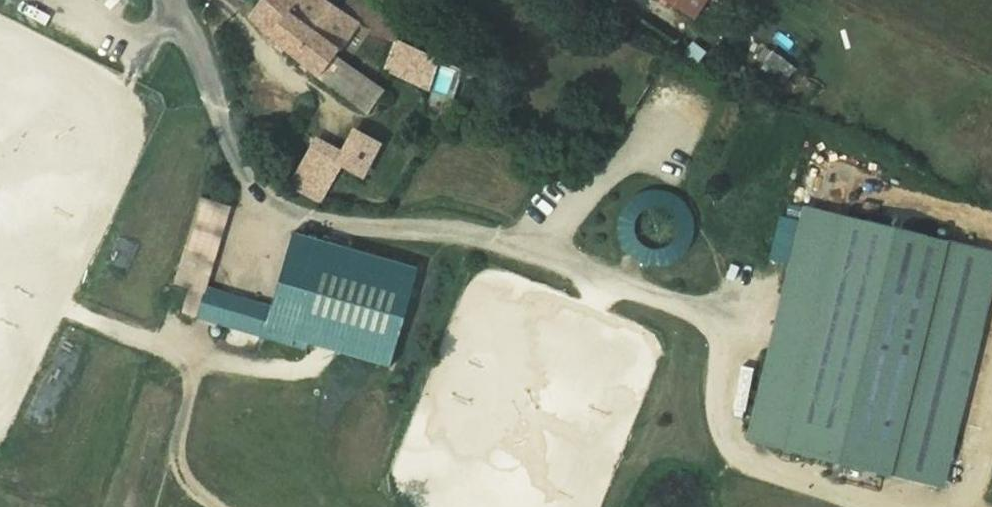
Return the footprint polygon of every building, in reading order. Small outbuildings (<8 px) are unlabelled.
[(250,16),(271,36),(320,76),(359,22),(355,19),(345,12),(328,0),(262,0),(250,16)] [(694,17),(705,0),(667,0),(694,17)] [(348,7),(345,12),(355,19),(358,14),(348,7)] [(391,40),(396,42),(402,29),(368,9),(359,22),(371,31),(377,35),(383,37),(391,40)] [(347,64),(371,31),(359,22),(320,76),(369,113),(384,92),(347,64)] [(804,55),(760,22),(752,34),(773,50),(795,67),(804,55)] [(438,58),(396,42),(393,56),(387,70),(429,89),(438,58)] [(795,67),(773,50),(760,67),(782,84),(795,67)] [(461,68),(438,58),(429,89),(419,119),(443,126),(461,68)] [(379,145),(355,132),(342,155),(339,162),(342,163),(363,175),(379,145)] [(318,203),(342,163),(339,162),(342,155),(314,140),(289,187),(318,203)] [(634,199),(625,209),(621,220),(620,233),(625,246),(632,256),(644,262),(656,265),(669,263),(680,257),(688,247),(693,235),(693,222),(689,210),(681,200),(670,193),(658,191),(645,193),(634,199)] [(228,208),(198,198),(189,224),(222,230),(228,208)] [(991,250),(805,205),(750,431),(935,483),(991,250)] [(222,230),(189,224),(176,274),(173,284),(203,293),(205,287),(222,230)] [(292,230),(271,305),(205,287),(203,293),(197,318),(389,371),(418,265),(292,230)]
